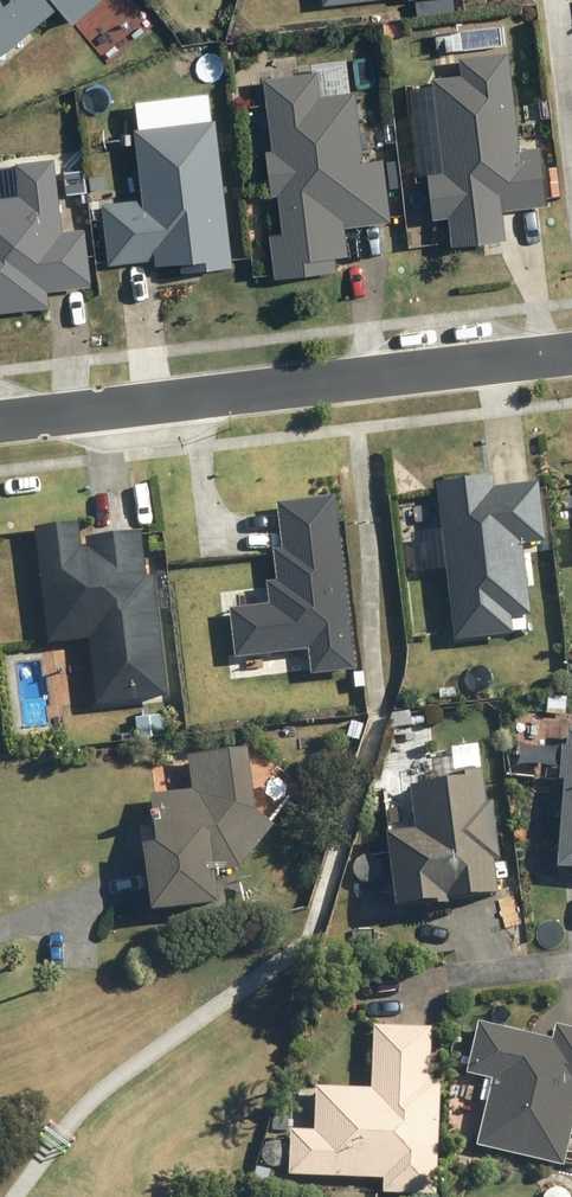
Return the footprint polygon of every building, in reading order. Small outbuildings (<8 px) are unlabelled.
[(55,12),(69,28),(104,0),(0,0),(0,57),(55,12)] [(460,74),(433,77),(441,168),(426,170),(430,217),(453,216),(455,239),(499,235),(497,207),(546,203),(541,151),(519,153),(509,47),(458,52),(460,74)] [(318,74),(266,81),(276,152),(268,153),(274,192),(281,191),(287,234),(268,236),(274,278),(336,269),(334,254),(354,251),(351,230),(395,224),(385,152),(374,153),(364,85),(320,91),(318,74)] [(140,197),(104,201),(111,264),(154,259),(155,264),(186,260),(187,270),(230,265),(211,119),(131,128),(140,197)] [(49,312),(47,285),(83,281),(78,230),(60,232),(52,160),(15,164),(18,193),(0,195),(0,317),(49,312)] [(494,480),(438,486),(455,643),(513,636),(513,633),(526,632),(524,618),(530,617),(523,547),(533,546),(534,551),(542,551),(541,545),(546,545),(539,485),(495,490),(494,480)] [(228,607),(234,657),(308,649),(310,673),(353,668),(334,497),(279,503),(284,547),(274,548),(277,578),(266,580),(268,602),(228,607)] [(82,544),(79,520),(35,525),(48,641),(90,637),(97,702),(167,694),(153,576),(147,575),(142,528),(84,535),(85,544),(82,544)] [(551,872),(571,874),(571,734),(563,733),(551,872)] [(140,851),(136,851),(140,884),(143,918),(210,912),(207,875),(233,872),(268,830),(248,813),(242,753),(184,759),(187,794),(146,798),(148,824),(138,825),(140,851)] [(410,834),(380,837),(387,911),(490,901),(486,866),(492,866),(486,806),(480,807),(477,776),(470,777),(470,773),(448,774),(449,778),(441,779),(442,786),(406,789),(410,834)] [(473,1149),(560,1169),(571,1117),(571,1032),(552,1027),(548,1041),(473,1024),(461,1076),(488,1082),(473,1149)] [(284,1178),(379,1182),(378,1196),(392,1196),(433,1196),(437,1083),(425,1083),(427,1030),(369,1027),(367,1091),(311,1089),(310,1134),(285,1133),(284,1178)] [(251,1169),(247,1187),(263,1190),(267,1173),(251,1169)]
